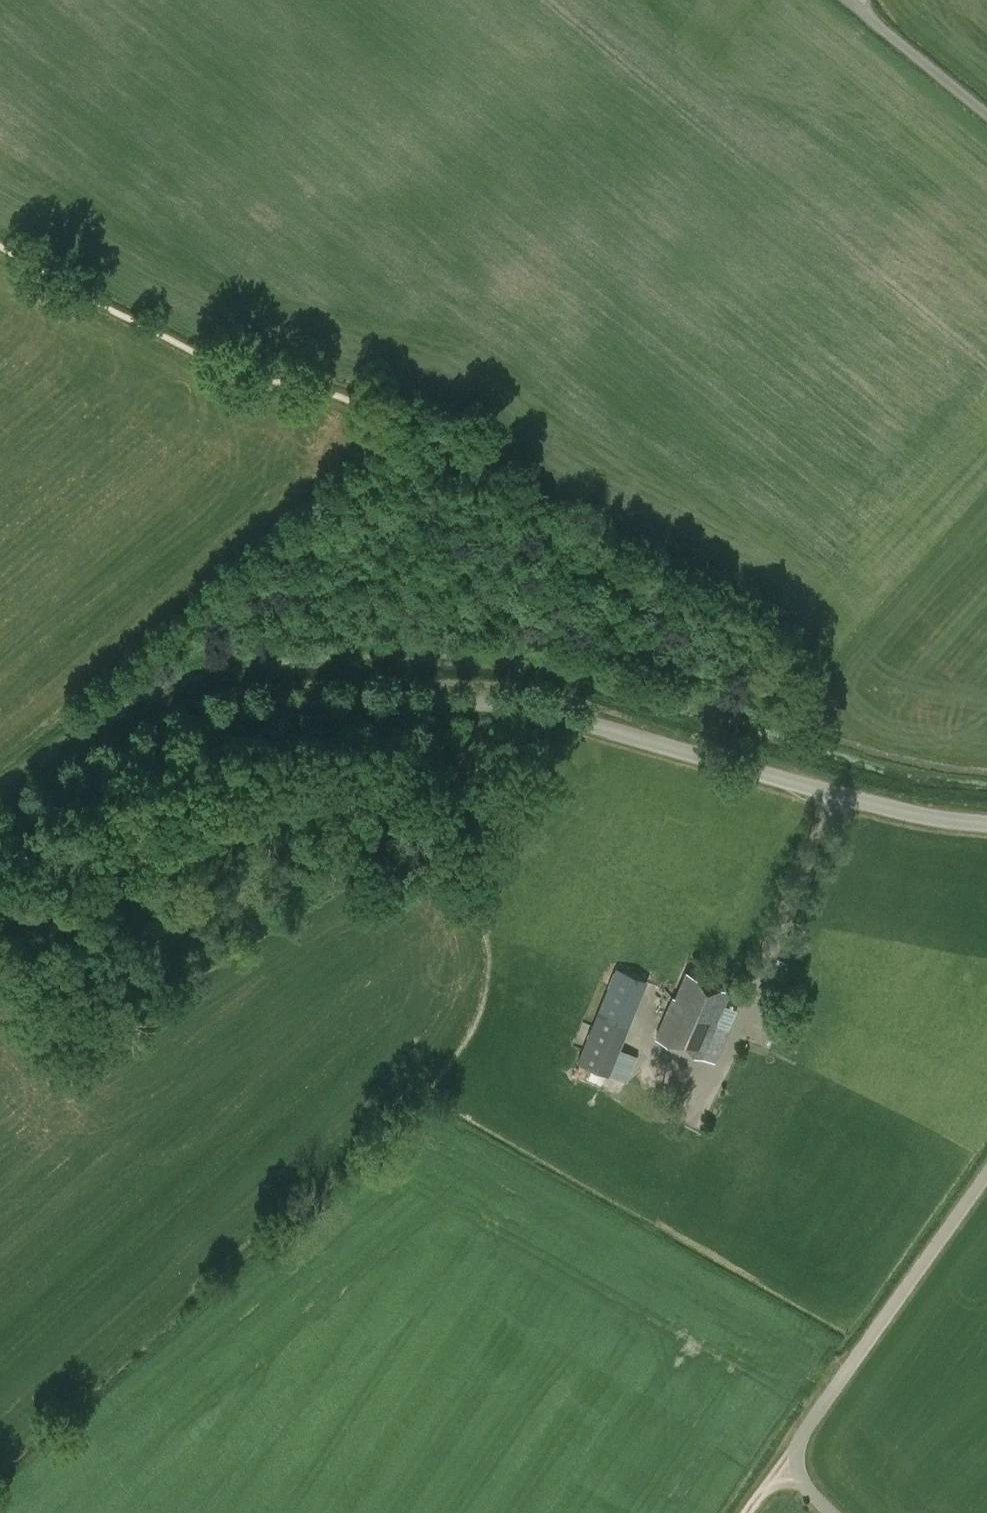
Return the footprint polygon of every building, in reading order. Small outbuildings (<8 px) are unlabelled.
[(631,929),(615,967),(616,967),(578,1061),(627,1081),(638,1056),(620,1049),(648,980),(636,976),(651,937),(631,929)] [(687,972),(678,997),(673,995),(654,1038),(715,1063),(729,1029),(720,1024),(723,1015),(719,1013),(729,990),(687,972)]
